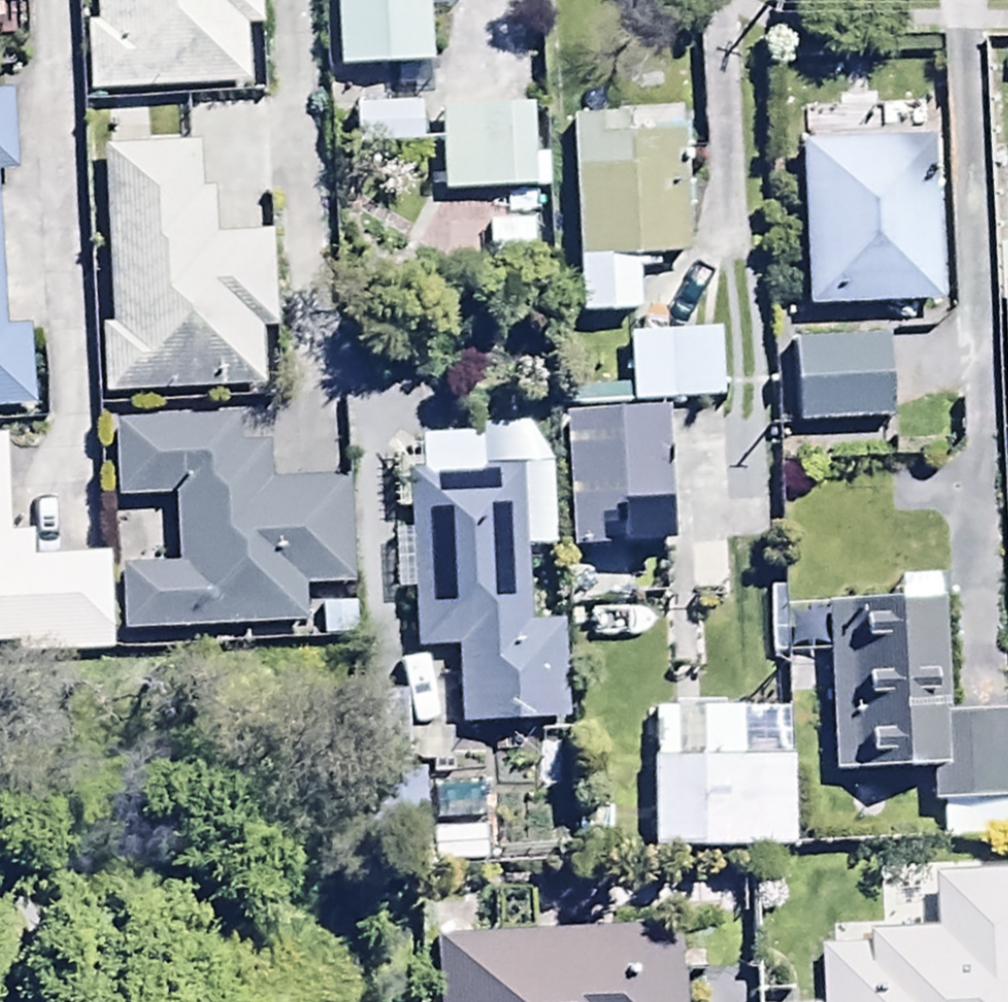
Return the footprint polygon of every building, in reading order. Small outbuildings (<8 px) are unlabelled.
[(86,94),(248,87),(246,36),(262,35),(261,0),(92,0),(93,30),(83,30),(86,94)] [(428,71),(423,0),(333,0),(337,77),(387,74),(428,71)] [(428,71),(387,74),(390,111),(401,110),(404,170),(437,168),(439,197),(527,192),(523,118),(442,122),(438,70),(428,71)] [(10,176),(7,96),(0,96),(0,177),(10,176)] [(681,113),(568,118),(577,319),(637,317),(635,267),(687,265),(681,113)] [(929,141),(799,149),(808,311),(939,303),(929,141)] [(195,150),(100,153),(106,329),(98,329),(100,399),(255,394),(253,337),(275,336),(272,235),(210,237),(209,200),(197,200),(195,150)] [(530,227),(486,227),(485,268),(530,269),(530,227)] [(30,415),(27,331),(0,332),(0,416),(30,415)] [(712,335),(624,337),(626,406),(714,404),(712,335)] [(882,344),(789,347),(792,427),(885,423),(882,344)] [(664,419),(561,422),(566,561),(668,557),(664,419)] [(233,422),(113,427),(116,507),(166,505),(169,570),(115,573),(118,639),(304,630),(302,589),(350,587),(346,489),(264,493),(262,449),(235,450),(233,422)] [(478,442),(408,444),(415,649),(455,647),(457,725),(557,722),(554,623),(527,624),(522,476),(479,477),(478,442)] [(0,445),(0,650),(14,649),(14,663),(107,660),(103,558),(32,560),(31,533),(5,533),(2,445),(0,445)] [(822,615),(829,780),(927,776),(929,811),(936,810),(937,841),(1007,838),(1007,716),(944,719),(940,610),(822,615)] [(357,782),(365,781),(368,864),(481,866),(480,832),(427,834),(425,777),(407,777),(405,698),(354,700),(357,782)] [(647,764),(647,852),(790,853),(790,763),(723,762),(723,738),(670,738),(670,764),(647,764)] [(823,952),(824,1001),(1007,1001),(1007,877),(940,878),(941,938),(875,940),(875,950),(823,952)] [(429,945),(431,1001),(675,1001),(674,979),(705,978),(704,956),(677,957),(677,937),(429,945)]
